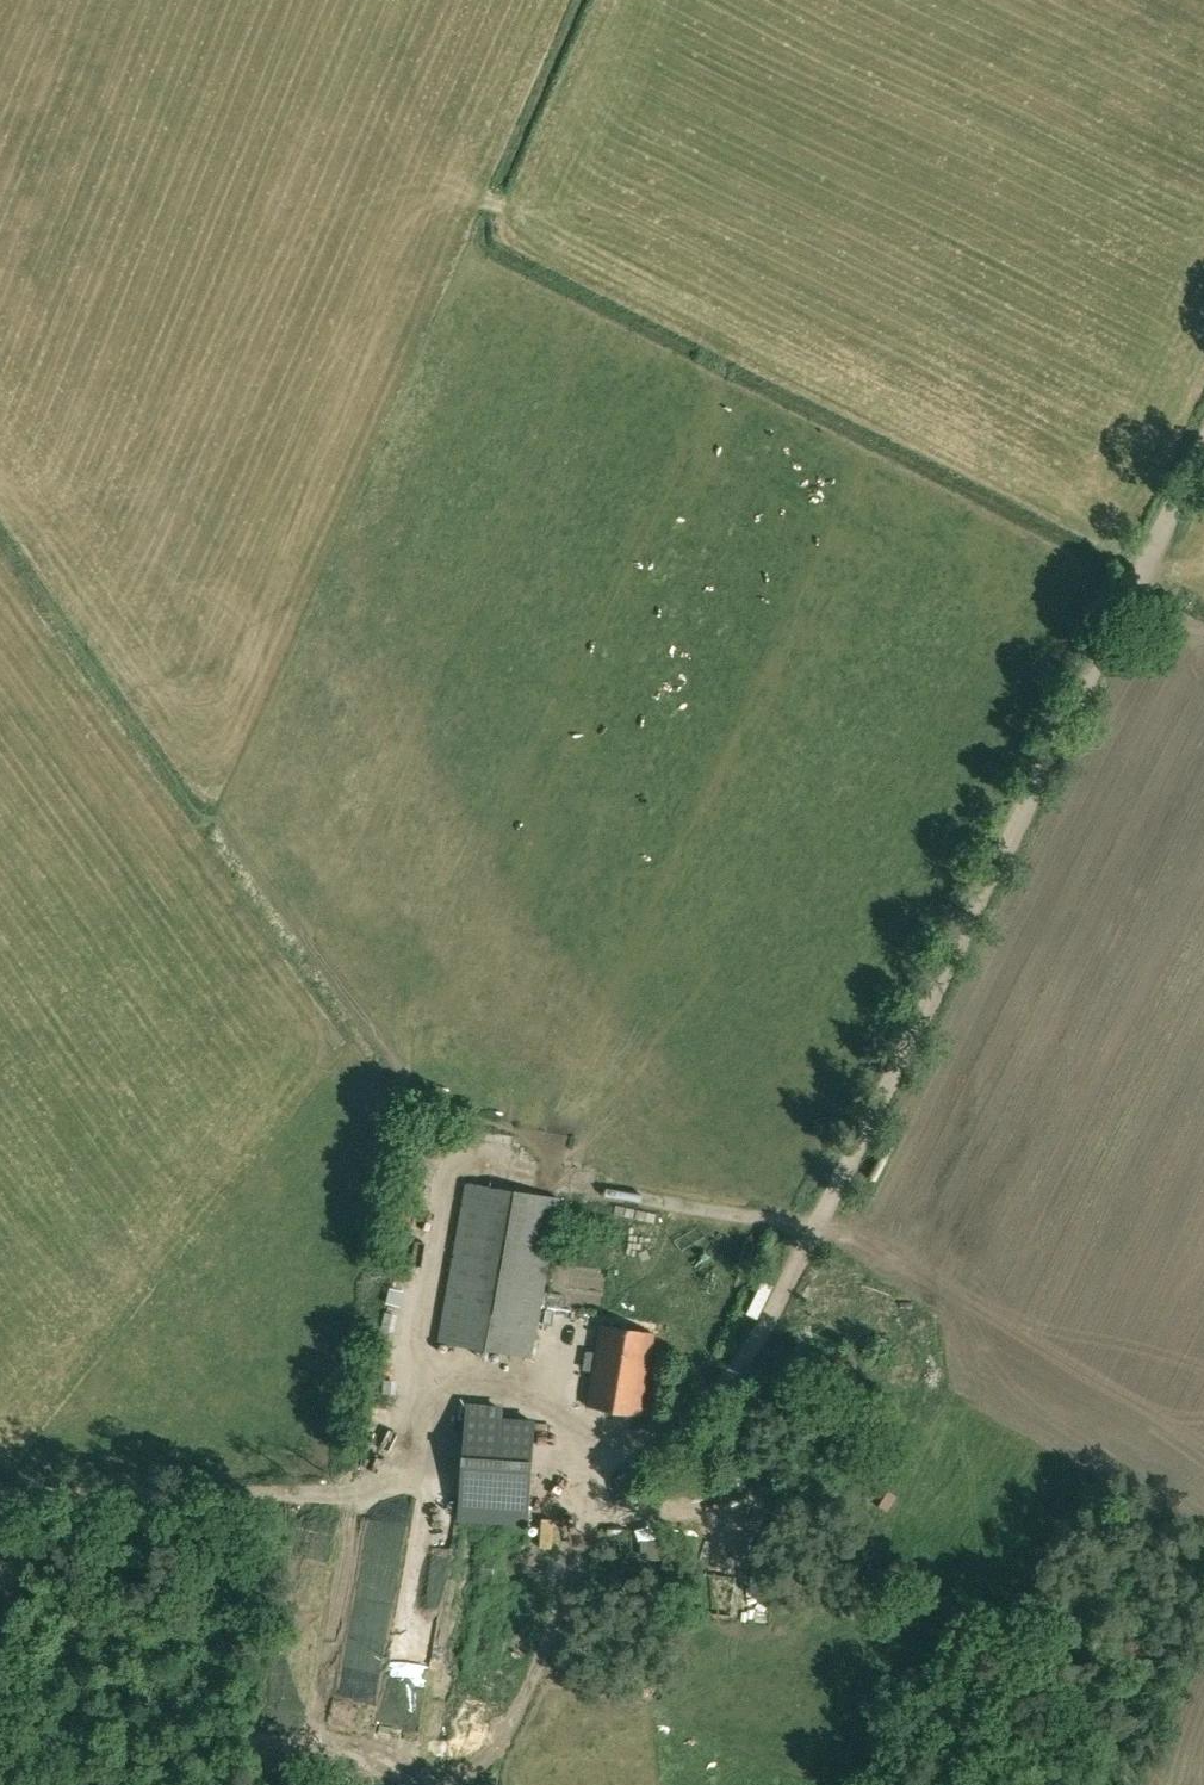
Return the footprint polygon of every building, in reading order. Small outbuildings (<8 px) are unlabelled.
[(440,1339),(531,1355),(559,1198),(467,1182),(440,1339)] [(587,1406),(640,1415),(654,1334),(601,1325),(587,1406)] [(498,1407),(468,1405),(460,1509),(526,1514),(533,1422),(497,1419),(498,1407)] [(483,1562),(481,1585),(491,1586),(494,1563),(483,1562)]
